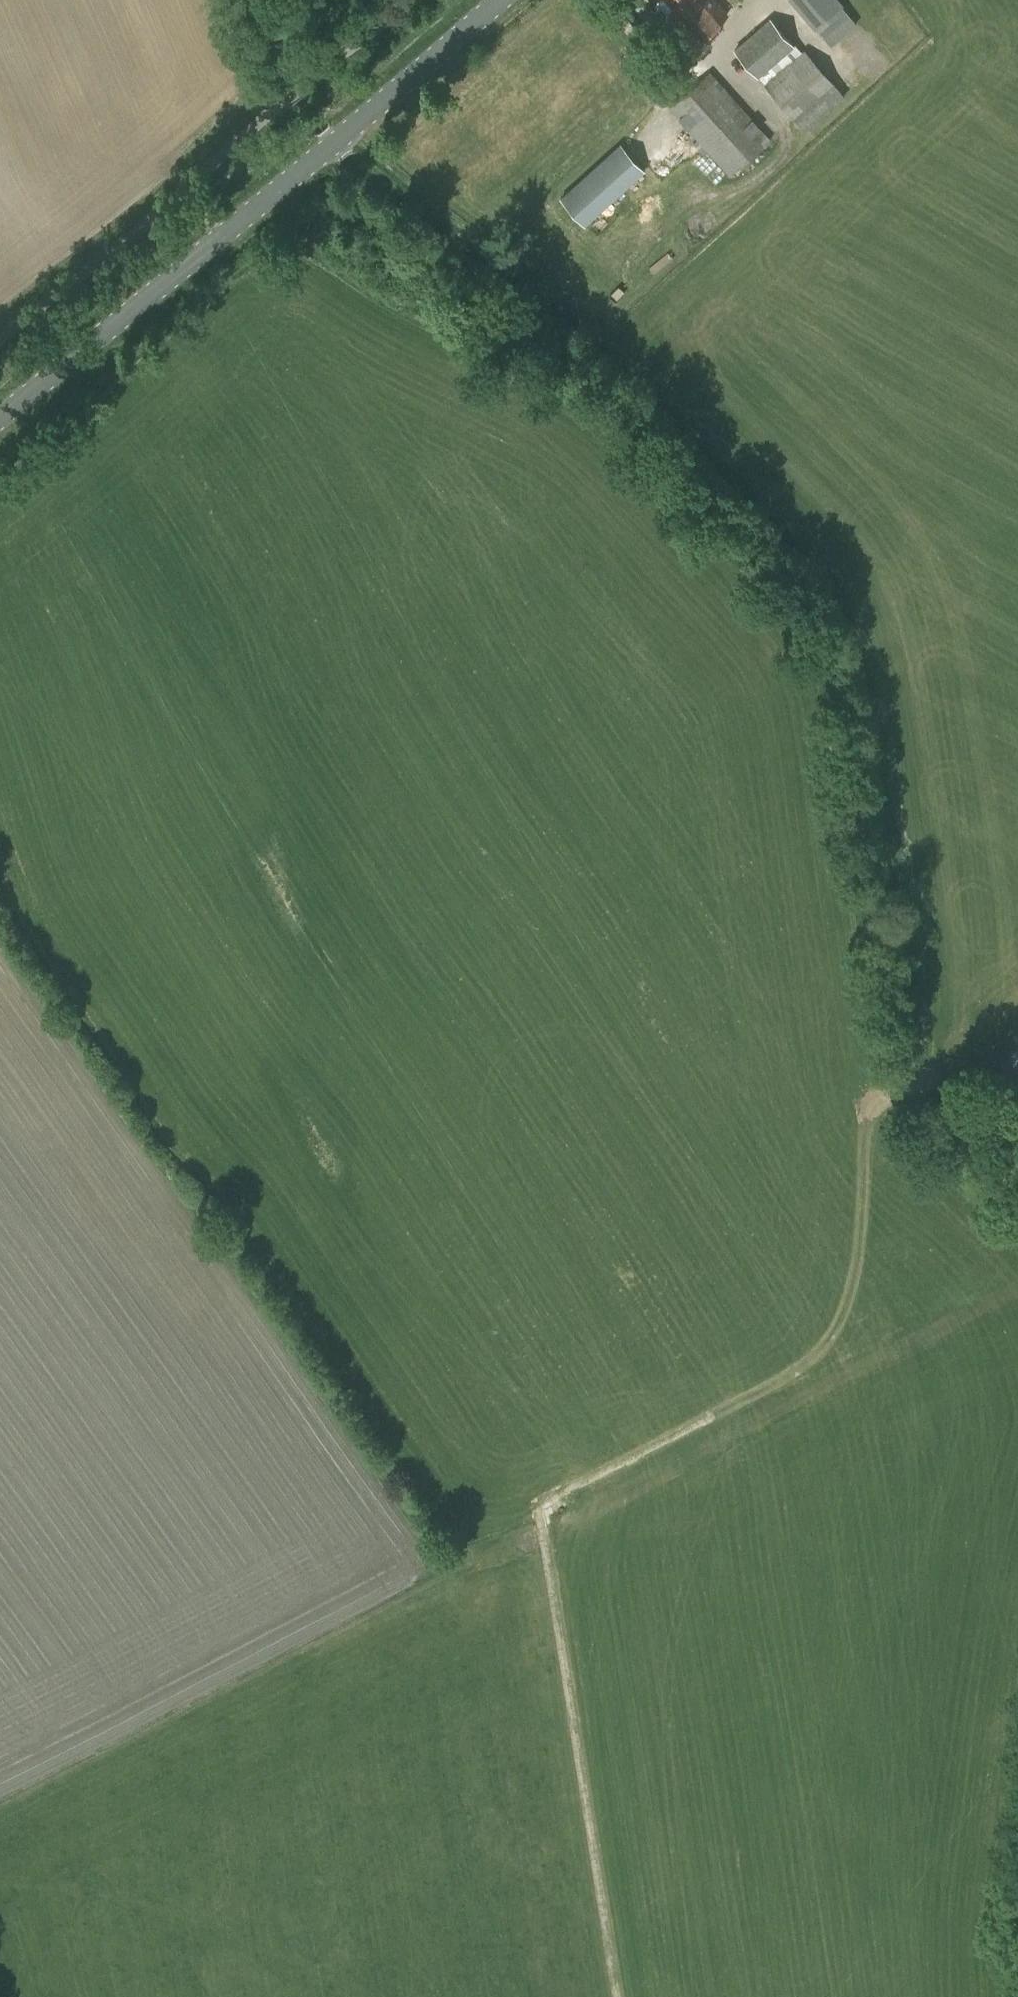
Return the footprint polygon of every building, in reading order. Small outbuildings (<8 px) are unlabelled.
[(696,41),(728,13),(717,0),(661,0),(696,41)] [(831,46),(860,22),(841,0),(793,0),(831,46)] [(844,96),(804,49),(802,51),(796,43),(794,45),(770,17),(734,48),(805,130),(844,96)] [(669,107),(730,175),(771,138),(711,70),(669,107)] [(621,143),(560,197),(585,225),(646,170),(621,143)]
